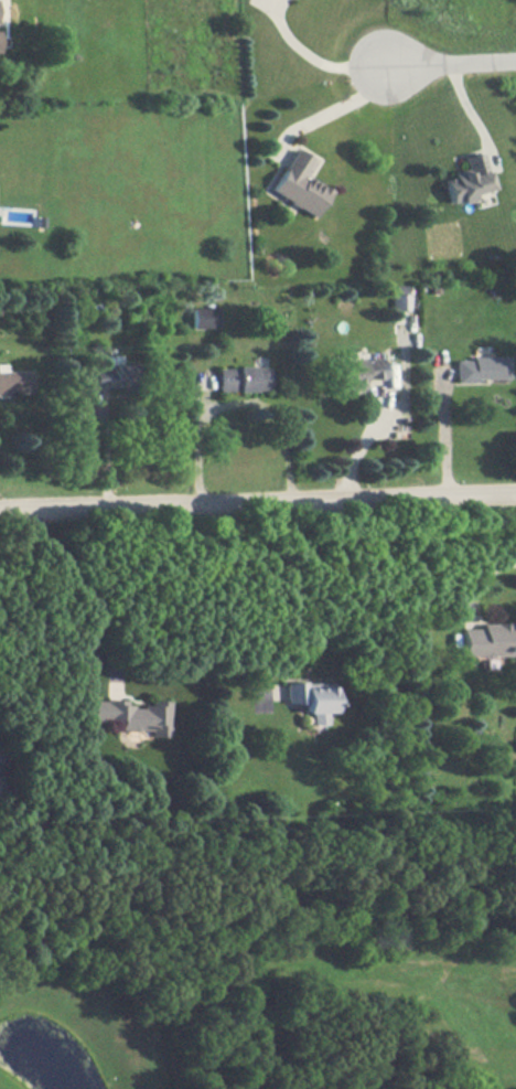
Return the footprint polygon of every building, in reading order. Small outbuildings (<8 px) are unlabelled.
[(318,161),(295,148),(271,190),(314,216),(330,189),(309,176),(318,161)] [(462,157),(466,170),(443,175),(451,204),(474,198),(473,193),(492,188),(482,152),(462,157)] [(408,285),(392,285),(393,309),(408,308),(408,285)] [(192,327),(219,328),(219,307),(192,307),(192,327)] [(92,387),(133,386),(132,363),(121,363),(121,355),(119,355),(119,360),(106,360),(106,368),(92,368),(92,387)] [(456,357),(456,380),(509,378),(509,356),(456,357)] [(382,379),(382,358),(345,359),(345,365),(335,366),(336,390),(364,389),(363,379),(382,379)] [(218,390),(269,389),(268,366),(217,367),(218,390)] [(32,394),(31,370),(0,370),(0,395),(32,394)] [(461,655),(515,655),(515,622),(480,622),(480,627),(461,627),(461,655)] [(285,702),(303,702),(304,712),(310,712),(310,724),(325,723),(325,711),(333,711),(333,681),(284,682),(285,702)] [(167,699),(148,699),(148,705),(124,705),(124,699),(88,699),(88,720),(118,720),(118,730),(148,730),(148,736),(167,736),(167,699)]
